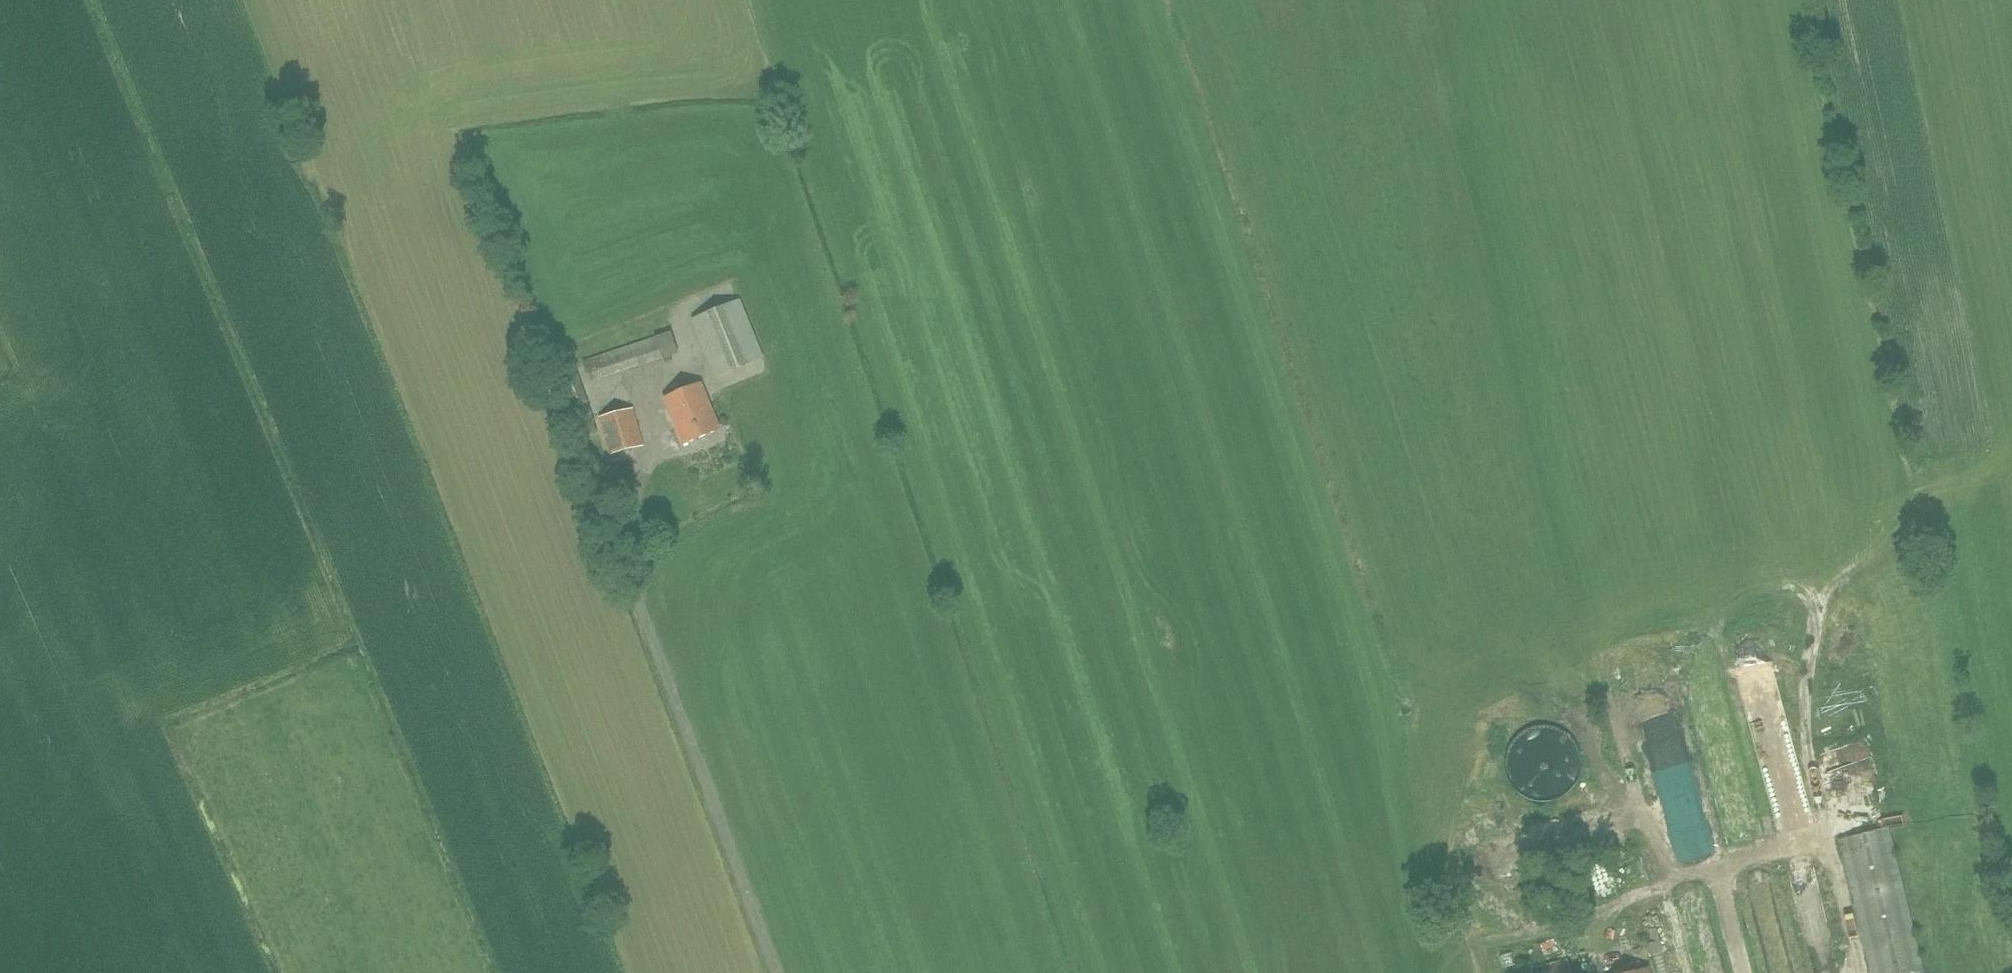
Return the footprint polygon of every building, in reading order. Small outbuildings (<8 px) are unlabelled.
[(715,378),(764,358),(740,299),(691,319),(715,378)] [(589,383),(663,359),(664,362),(672,359),(671,355),(679,352),(672,331),(582,361),(589,383)] [(577,438),(598,431),(577,369),(556,376),(577,438)] [(683,445),(720,430),(701,383),(664,399),(683,445)] [(610,454),(643,445),(633,408),(600,417),(610,454)] [(1770,721),(1784,715),(1772,683),(1747,693),(1765,739),(1775,735),(1770,721)] [(1870,815),(1870,826),(1897,825),(1897,813),(1870,815)] [(1871,972),(1925,972),(1889,826),(1847,837),(1847,838),(1839,840),(1871,972)] [(1749,875),(1757,926),(1776,923),(1768,872),(1749,875)] [(1569,959),(1524,970),(1525,972),(1573,972),(1569,959)]
